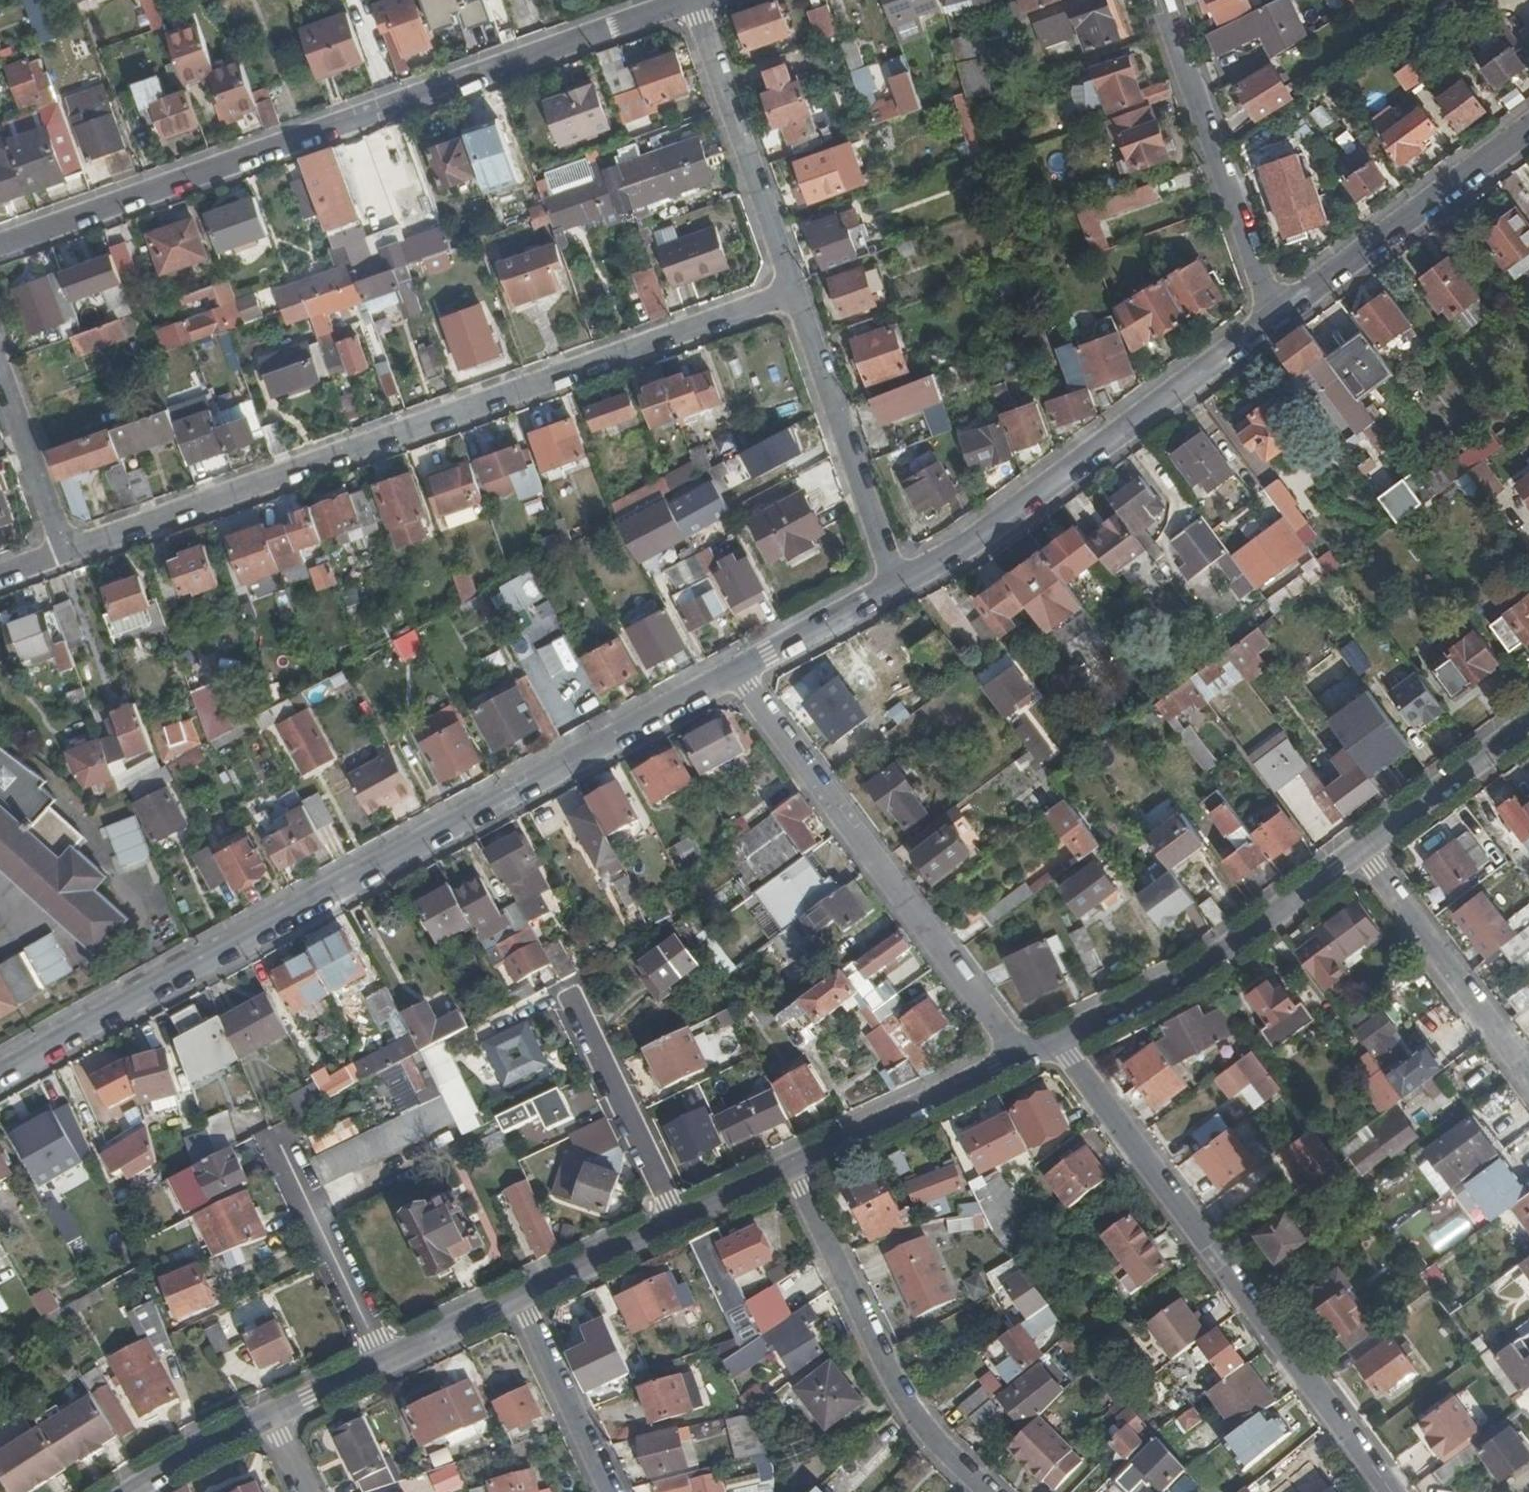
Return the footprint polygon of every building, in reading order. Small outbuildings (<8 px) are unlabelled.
[(153,30),(165,26),(156,0),(143,0),(153,30)] [(412,3),(411,0),(391,0),(391,2),(395,9),(412,3)] [(488,1),(487,0),(446,0),(451,14),(468,8),(488,1)] [(937,0),(885,0),(891,18),(900,15),(902,20),(939,6),(937,0)] [(975,2),(975,0),(958,0),(946,4),(947,10),(975,2)] [(1025,14),(1063,0),(1020,0),(1025,14)] [(1107,0),(1097,0),(1090,2),(1089,1),(1073,6),(1073,9),(1036,22),(1045,47),(1074,37),(1073,33),(1081,31),(1087,49),(1121,37),(1107,0)] [(1288,0),(1275,0),(1209,32),(1219,52),(1267,29),(1278,54),(1285,49),(1306,37),(1298,19),(1288,0)] [(1220,21),(1253,8),(1250,0),(1212,0),(1220,21)] [(1298,19),(1306,37),(1352,8),(1349,2),(1348,0),(1329,0),(1298,19)] [(1433,9),(1446,0),(1429,0),(1427,1),(1433,9)] [(778,1),(738,15),(750,48),(790,35),(778,1)] [(391,2),(374,8),(382,30),(391,55),(406,49),(407,53),(429,46),(428,42),(430,41),(421,17),(417,18),(412,3),(395,9),(391,2)] [(837,30),(829,6),(809,13),(819,41),(839,34),(837,30)] [(470,14),(468,8),(451,14),(453,20),(470,14)] [(316,73),(317,74),(364,58),(350,17),(303,33),(316,73)] [(1513,48),(1520,42),(1506,23),(1497,30),(1504,40),(1482,56),(1489,66),(1486,68),(1499,87),(1526,66),(1513,48)] [(165,26),(153,30),(159,45),(173,85),(185,81),(184,80),(170,37),(165,26)] [(170,37),(184,80),(212,69),(210,64),(202,44),(196,28),(170,37)] [(967,92),(969,102),(990,94),(982,57),(985,56),(978,30),(953,39),(956,51),(961,68),(967,92)] [(855,81),(870,126),(893,118),(922,107),(910,73),(894,79),(899,93),(883,98),(884,100),(876,103),(856,40),(842,43),(855,81)] [(781,49),(783,54),(799,49),(796,43),(781,49)] [(614,96),(684,71),(677,51),(618,71),(616,65),(623,63),(618,47),(598,54),(614,96)] [(391,55),(398,75),(412,69),(407,53),(406,49),(391,55)] [(948,71),(961,68),(956,51),(944,54),(948,71)] [(210,64),(212,69),(213,72),(242,62),(240,57),(234,60),(232,56),(210,64)] [(1145,106),(1175,95),(1170,80),(1140,90),(1129,58),(1111,64),(1111,63),(1095,68),(1098,79),(1088,82),(1089,109),(1107,104),(1109,109),(1142,98),(1144,106),(1145,106)] [(8,67),(22,107),(42,100),(28,60),(8,67)] [(213,72),(214,74),(227,115),(242,109),(257,104),(252,92),(242,62),(213,72)] [(1425,83),(1410,63),(1397,73),(1411,92),(1425,83)] [(765,94),(771,110),(807,98),(801,81),(799,81),(797,76),(791,78),(787,64),(767,72),(774,90),(765,94)] [(1273,65),(1238,86),(1258,118),(1293,97),(1273,65)] [(184,80),(185,81),(186,84),(214,74),(213,72),(212,69),(184,80)] [(690,90),(684,71),(614,96),(619,108),(648,97),(650,104),(690,90)] [(167,138),(201,126),(189,91),(166,98),(160,79),(136,87),(144,107),(146,107),(149,116),(158,114),(167,138)] [(576,86),(578,92),(594,86),(592,80),(576,86)] [(1441,104),(1459,128),(1486,109),(1465,81),(1438,100),(1441,104)] [(594,86),(578,92),(553,101),(568,143),(609,128),(594,86)] [(257,104),(265,129),(280,124),(266,87),(252,92),(257,104)] [(513,114),(503,87),(484,94),(500,139),(519,132),(513,114)] [(964,123),(974,121),(973,115),(969,102),(967,92),(956,95),(964,123)] [(72,109),(89,161),(126,148),(108,95),(72,109)] [(785,124),(795,153),(814,146),(820,144),(811,114),(813,114),(807,98),(771,110),(777,126),(785,124)] [(1109,109),(1112,118),(1144,106),(1142,98),(1109,109)] [(568,143),(553,101),(547,104),(562,145),(568,143)] [(1153,119),(1148,106),(1121,115),(1126,129),(1153,119)] [(1403,122),(1392,107),(1373,122),(1403,163),(1421,149),(1417,143),(1438,128),(1423,108),(1403,122)] [(82,165),(62,109),(6,129),(9,137),(28,192),(84,172),(82,165)] [(242,109),(227,115),(229,120),(244,115),(242,109)] [(623,121),(627,132),(647,125),(642,114),(623,121)] [(1169,157),(1158,121),(1123,134),(1130,156),(1121,159),(1126,172),(1169,157)] [(672,131),(669,124),(658,128),(660,135),(672,131)] [(660,135),(658,128),(649,131),(651,138),(660,135)] [(1374,151),(1379,147),(1365,128),(1359,133),(1374,151)] [(6,129),(0,131),(0,141),(9,137),(6,129)] [(1301,129),(1295,133),(1308,150),(1309,151),(1314,147),(1301,129)] [(642,133),(633,137),(636,144),(646,140),(644,133),(642,133)] [(28,193),(28,192),(9,137),(0,141),(0,202),(28,193)] [(452,143),(449,137),(432,143),(434,149),(432,150),(444,186),(476,174),(463,139),(452,143)] [(629,233),(640,229),(633,208),(713,180),(698,138),(619,165),(617,160),(604,164),(616,201),(622,217),(624,221),(629,233)] [(814,146),(795,153),(805,184),(800,187),(806,202),(846,188),(834,155),(844,152),(842,146),(823,153),(820,144),(814,146)] [(445,251),(450,249),(443,227),(405,240),(382,248),(383,253),(373,257),(347,184),(333,147),(303,158),(309,175),(322,213),(327,225),(335,248),(346,244),(359,281),(390,270),(407,265),(425,258),(445,251)] [(1347,180),(1361,198),(1387,179),(1364,148),(1348,160),(1357,173),(1347,180)] [(608,226),(624,221),(622,217),(616,201),(604,164),(599,149),(583,154),(585,161),(593,181),(550,196),(545,182),(546,181),(544,176),(541,169),(533,172),(539,186),(540,190),(545,203),(549,214),(551,221),(561,249),(569,246),(562,228),(603,214),(608,226)] [(981,150),(971,154),(976,171),(986,168),(984,162),(981,150)] [(1320,175),(1325,173),(1323,171),(1315,160),(1309,151),(1308,150),(1299,153),(1307,177),(1313,175),(1314,177),(1320,175)] [(834,155),(846,188),(856,184),(844,152),(834,155)] [(1323,181),(1320,175),(1314,177),(1313,175),(1307,177),(1299,153),(1264,165),(1287,233),(1289,233),(1292,241),(1309,235),(1307,227),(1329,219),(1321,198),(1332,194),(1328,180),(1323,181)] [(984,162),(986,168),(991,187),(997,185),(991,160),(984,162)] [(93,161),(82,165),(84,172),(91,191),(102,186),(93,161)] [(593,181),(585,161),(544,176),(546,181),(545,182),(550,196),(593,181)] [(322,213),(309,175),(294,180),(308,218),(322,213)] [(1144,186),(1077,210),(1095,253),(1108,248),(1097,219),(1155,199),(1150,184),(1144,186)] [(991,187),(996,208),(997,208),(1003,206),(997,185),(991,187)] [(529,208),(545,203),(540,190),(525,196),(529,208)] [(266,229),(254,197),(206,215),(219,254),(268,236),(266,229)] [(534,220),(549,214),(545,203),(529,208),(534,220)] [(811,225),(825,270),(858,258),(847,228),(858,224),(854,210),(838,216),(836,211),(831,212),(833,217),(811,225)] [(1481,236),(1506,268),(1528,251),(1528,228),(1516,210),(1481,236)] [(535,226),(551,221),(549,214),(534,220),(533,220),(535,226)] [(206,256),(193,220),(151,235),(164,272),(206,256)] [(702,269),(728,260),(717,226),(682,238),(677,225),(656,232),(675,286),(705,276),(702,269)] [(654,241),(649,226),(640,229),(646,244),(654,241)] [(382,248),(405,240),(400,227),(378,234),(382,248)] [(125,242),(110,247),(127,294),(141,288),(125,242)] [(346,244),(335,248),(332,249),(339,269),(287,288),(293,306),(306,301),(305,299),(359,281),(346,244)] [(555,245),(499,264),(514,307),(562,289),(554,268),(562,265),(555,245)] [(127,294),(110,247),(90,255),(101,287),(109,309),(130,301),(127,294)] [(449,265),(445,251),(425,258),(430,272),(449,265)] [(101,287),(90,255),(60,267),(71,298),(101,287)] [(1450,257),(1423,277),(1434,292),(1430,296),(1441,310),(1445,307),(1463,331),(1487,314),(1476,300),(1479,297),(1450,257)] [(731,267),(728,260),(702,269),(705,276),(731,267)] [(1166,280),(1187,317),(1222,297),(1200,260),(1166,280)] [(414,323),(426,319),(407,265),(390,270),(359,281),(365,298),(374,323),(376,330),(381,328),(371,298),(393,289),(396,298),(404,295),(414,323)] [(659,318),(672,314),(654,267),(637,273),(654,320),(659,318)] [(863,267),(833,278),(846,314),(875,303),(875,302),(880,301),(878,292),(872,294),(863,267)] [(65,286),(60,272),(48,277),(57,304),(41,310),(46,324),(53,344),(72,337),(81,334),(73,310),(65,286)] [(229,279),(226,272),(212,277),(215,284),(229,279)] [(57,304),(48,277),(47,275),(19,286),(21,292),(16,293),(21,309),(26,307),(34,329),(46,324),(41,310),(57,304)] [(215,284),(220,298),(223,307),(208,313),(209,316),(189,323),(188,320),(151,333),(158,352),(229,327),(230,328),(244,323),(235,299),(229,279),(215,284)] [(1127,336),(1133,350),(1157,335),(1159,337),(1171,331),(1169,328),(1187,317),(1166,280),(1116,309),(1127,336)] [(365,298),(359,281),(305,299),(306,301),(310,314),(318,336),(326,333),(334,330),(328,312),(339,307),(342,313),(350,309),(348,304),(358,300),(365,298)] [(207,287),(209,291),(212,301),(220,298),(215,284),(207,287)] [(207,287),(183,295),(185,300),(209,291),(207,287)] [(1394,301),(1386,291),(1356,314),(1381,348),(1411,325),(1394,301)] [(258,299),(255,292),(250,294),(253,301),(258,299)] [(253,301),(250,294),(235,299),(244,323),(264,316),(258,299),(253,301)] [(374,323),(365,298),(358,300),(367,325),(374,323)] [(306,301),(293,306),(285,309),(290,321),(310,314),(306,301)] [(499,354),(481,304),(444,317),(462,367),(499,354)] [(86,306),(73,310),(81,334),(94,329),(86,306)] [(143,340),(134,314),(107,324),(94,329),(81,334),(72,337),(79,355),(135,334),(138,342),(143,340)] [(875,315),(849,324),(869,380),(908,367),(895,328),(899,327),(897,322),(893,324),(893,326),(885,329),(883,323),(878,325),(875,315)] [(1079,345),(1093,385),(1134,370),(1117,322),(1107,326),(1108,330),(1112,329),(1113,333),(1079,345)] [(1351,388),(1304,326),(1276,347),(1300,379),(1305,375),(1302,371),(1308,367),(1324,387),(1330,384),(1383,453),(1393,446),(1366,409),(1360,400),(1356,396),(1351,388)] [(225,337),(222,331),(213,335),(215,341),(225,337)] [(1361,331),(1327,356),(1330,360),(1348,347),(1365,335),(1361,331)] [(326,333),(318,336),(322,349),(330,346),(326,333)] [(1348,347),(1330,360),(1351,388),(1356,396),(1391,370),(1372,345),(1365,335),(1348,347)] [(329,360),(327,361),(332,375),(348,369),(350,373),(368,367),(357,337),(340,343),(341,348),(327,353),(329,360)] [(150,357),(143,340),(138,342),(132,344),(157,413),(168,409),(150,357)] [(308,342),(262,358),(275,396),(321,379),(308,342)] [(430,378),(445,373),(440,359),(438,352),(422,358),(430,378)] [(390,397),(399,394),(387,361),(379,363),(390,397)] [(1368,394),(1394,375),(1391,370),(1356,396),(1360,400),(1368,394)] [(677,417),(678,420),(683,419),(694,415),(712,409),(710,405),(720,401),(709,371),(685,380),(682,374),(664,380),(676,415),(677,417)] [(930,374),(873,397),(884,423),(943,400),(935,372),(930,374)] [(664,380),(662,376),(648,381),(649,386),(647,387),(649,393),(642,395),(654,425),(677,417),(676,415),(664,380)] [(1003,407),(1014,403),(1006,381),(995,386),(1003,407)] [(1049,401),(1057,423),(1097,409),(1089,388),(1049,401)] [(339,396),(347,420),(361,414),(352,391),(339,396)] [(635,414),(627,394),(589,408),(595,429),(635,414)] [(1016,409),(1014,403),(1003,407),(1001,408),(1014,447),(1019,446),(1021,450),(1030,446),(1028,442),(1049,434),(1037,402),(1016,409)] [(1252,415),(1253,416),(1258,424),(1245,433),(1243,434),(1253,448),(1258,446),(1268,458),(1295,438),(1268,402),(1252,415)] [(1371,415),(1376,421),(1382,417),(1373,404),(1366,409),(1371,415)] [(175,428),(177,435),(187,462),(226,449),(218,428),(214,416),(218,414),(216,408),(173,423),(175,428)] [(1501,446),(1528,425),(1528,408),(1527,409),(1526,409),(1503,426),(1504,428),(1494,436),(1501,446)] [(157,413),(111,429),(121,454),(177,435),(175,428),(173,423),(168,409),(157,413)] [(929,416),(936,436),(954,429),(947,409),(929,416)] [(262,429),(261,426),(257,414),(247,418),(252,433),(262,429)] [(694,415),(683,419),(685,424),(696,420),(694,415)] [(1258,424),(1253,416),(1248,419),(1239,426),(1245,433),(1258,424)] [(252,433),(247,418),(218,428),(226,449),(254,439),(252,433)] [(547,469),(562,464),(586,455),(572,419),(532,433),(545,470),(547,469)] [(272,457),(288,451),(277,420),(261,426),(262,429),(272,457)] [(963,435),(974,467),(1013,454),(1001,422),(963,435)] [(797,424),(742,453),(760,486),(815,457),(797,424)] [(90,436),(50,451),(52,455),(74,515),(88,522),(92,520),(75,473),(121,456),(121,454),(111,429),(90,436)] [(1210,442),(1203,432),(1172,454),(1194,484),(1201,479),(1210,490),(1233,474),(1216,450),(1217,450),(1210,442)] [(475,434),(462,438),(470,462),(477,460),(483,458),(475,434)] [(1460,459),(1468,470),(1480,461),(1501,446),(1494,436),(1493,434),(1460,459)] [(709,469),(724,461),(723,460),(712,465),(702,443),(688,449),(692,458),(698,475),(708,469),(709,469)] [(519,445),(483,458),(477,460),(491,496),(516,487),(510,472),(527,466),(519,445)] [(916,461),(922,472),(941,462),(935,450),(916,461)] [(1454,454),(1419,480),(1426,490),(1432,497),(1449,485),(1466,472),(1458,460),(1454,454)] [(423,456),(412,459),(420,481),(427,479),(427,478),(430,476),(423,456)] [(709,469),(722,491),(729,487),(723,475),(729,471),(724,461),(709,469)] [(1468,470),(1466,472),(1487,499),(1501,489),(1480,461),(1468,470)] [(117,492),(123,509),(139,504),(129,476),(123,462),(114,465),(116,469),(106,472),(114,493),(117,492)] [(941,462),(922,472),(905,482),(920,509),(936,500),(939,505),(959,493),(941,462)] [(566,475),(562,464),(547,469),(551,480),(566,475)] [(462,466),(430,476),(427,478),(427,479),(439,515),(469,504),(471,510),(478,507),(462,466)] [(712,479),(708,469),(698,475),(706,482),(712,479)] [(129,476),(139,504),(153,499),(143,471),(129,476)] [(412,474),(376,485),(390,526),(392,526),(400,545),(412,541),(414,546),(429,540),(422,520),(416,522),(414,518),(426,514),(412,474)] [(670,488),(666,475),(638,490),(644,504),(663,494),(671,490),(670,488)] [(1142,476),(1112,500),(1112,501),(1122,514),(1136,533),(1142,528),(1167,510),(1142,476)] [(1516,486),(1528,504),(1528,477),(1516,486)] [(717,489),(712,479),(706,482),(673,500),(667,503),(686,537),(730,513),(717,489)] [(1277,479),(1264,489),(1291,524),(1295,530),(1306,523),(1294,507),(1295,504),(1283,488),(1277,479)] [(1419,480),(1385,506),(1398,523),(1401,520),(1426,501),(1423,497),(1419,499),(1417,496),(1426,490),(1419,480)] [(382,534),(365,488),(325,502),(340,543),(363,536),(367,547),(384,541),(382,534)] [(13,522),(0,489),(0,527),(13,522)] [(644,504),(638,490),(627,497),(632,511),(644,504)] [(673,500),(671,490),(663,494),(667,503),(673,500)] [(802,493),(752,521),(774,559),(787,552),(791,559),(814,546),(810,539),(825,530),(802,493)] [(671,545),(686,537),(667,503),(663,494),(644,504),(632,511),(618,519),(641,562),(671,545)] [(627,497),(613,505),(618,519),(632,511),(627,497)] [(319,527),(311,506),(294,512),(297,522),(291,525),(289,521),(266,530),(275,554),(323,538),(319,527)] [(1090,542),(1101,557),(1110,569),(1144,544),(1142,541),(1136,533),(1122,514),(1108,524),(1110,528),(1090,542)] [(1212,530),(1202,516),(1172,539),(1189,561),(1182,567),(1191,578),(1218,559),(1226,570),(1236,563),(1212,530)] [(264,525),(264,523),(227,536),(245,583),(280,570),(275,554),(266,530),(264,525)] [(1302,555),(1282,529),(1278,524),(1241,553),(1263,584),(1302,555)] [(1295,530),(1291,524),(1282,529),(1302,555),(1309,549),(1297,532),(1295,530)] [(537,545),(560,537),(555,525),(533,533),(537,545)] [(1078,526),(1044,551),(1068,583),(1101,557),(1090,542),(1078,526)] [(1155,544),(1142,528),(1136,533),(1142,541),(1144,544),(1148,549),(1155,544)] [(565,547),(561,537),(560,537),(537,545),(543,559),(554,553),(565,547)] [(185,556),(172,560),(193,619),(211,612),(204,590),(219,583),(206,544),(184,552),(185,556)] [(1159,550),(1155,544),(1148,549),(1153,555),(1159,550)] [(682,562),(696,555),(692,547),(678,556),(682,562)] [(1003,550),(993,557),(1003,570),(1008,577),(1027,603),(1032,610),(1054,593),(1030,561),(1023,566),(1007,547),(1003,550)] [(331,562),(328,553),(317,558),(320,567),(331,562)] [(686,631),(727,609),(696,555),(682,562),(657,576),(668,597),(686,631)] [(733,605),(764,588),(747,557),(717,573),(733,605)] [(1305,574),(1266,602),(1275,615),(1289,604),(1328,575),(1315,557),(1301,567),(1305,574)] [(468,569),(453,574),(464,603),(477,595),(468,569)] [(503,618),(548,600),(538,574),(493,591),(503,618)] [(149,604),(146,598),(139,576),(106,588),(114,612),(115,616),(145,606),(149,604)] [(1027,603),(1008,577),(978,600),(997,626),(1015,613),(1027,603)] [(493,612),(483,592),(477,595),(464,603),(445,613),(451,623),(481,607),(487,615),(493,612)] [(165,616),(156,594),(146,598),(149,604),(145,606),(151,622),(165,616)] [(1492,626),(1510,651),(1525,641),(1527,642),(1528,641),(1528,598),(1492,626)] [(72,601),(55,607),(68,642),(84,636),(72,601)] [(114,612),(106,615),(107,619),(113,636),(151,622),(145,606),(115,616),(114,612)] [(68,642),(55,607),(7,625),(18,658),(39,651),(41,656),(57,650),(64,668),(76,665),(68,642)] [(648,667),(687,646),(676,626),(666,608),(627,629),(648,667)] [(997,626),(1006,637),(1023,624),(1015,613),(997,626)] [(1240,642),(1226,652),(1237,669),(1273,643),(1260,627),(1246,637),(1245,638),(1240,642)] [(1099,629),(1071,640),(1082,667),(1110,655),(1099,629)] [(403,660),(426,653),(419,631),(396,638),(403,660)] [(1490,647),(1478,631),(1431,665),(1455,698),(1490,673),(1489,670),(1500,662),(1490,647)] [(1236,638),(1240,642),(1245,638),(1242,634),(1236,638)] [(637,672),(619,639),(583,658),(601,692),(637,672)] [(1357,640),(1342,649),(1359,676),(1374,667),(1357,640)] [(1019,642),(1009,650),(1010,652),(1017,660),(1027,652),(1019,642)] [(1209,665),(1200,672),(1208,684),(1225,671),(1231,679),(1233,681),(1242,674),(1237,669),(1226,652),(1209,665)] [(1014,666),(986,686),(1008,716),(1036,695),(1014,666)] [(528,674),(553,719),(565,712),(541,667),(528,674)] [(1208,684),(1214,691),(1231,679),(1225,671),(1208,684)] [(1200,672),(1191,678),(1207,700),(1216,694),(1214,691),(1208,684),(1200,672)] [(1417,673),(1390,694),(1415,727),(1426,720),(1430,725),(1446,712),(1417,673)] [(548,744),(562,736),(553,719),(528,674),(515,681),(518,687),(476,710),(497,749),(538,727),(548,744)] [(838,676),(807,700),(837,740),(868,716),(838,676)] [(1191,678),(1156,704),(1160,710),(1171,724),(1186,744),(1201,764),(1212,755),(1204,745),(1200,748),(1186,729),(1184,730),(1182,726),(1175,715),(1195,701),(1200,707),(1208,702),(1207,700),(1191,678)] [(1356,756),(1371,776),(1391,761),(1389,758),(1408,743),(1364,683),(1343,699),(1346,703),(1327,717),(1349,747),(1353,752),(1356,756)] [(228,730),(235,727),(220,686),(193,696),(209,740),(211,739),(228,730)] [(67,693),(71,704),(88,698),(84,687),(67,693)] [(301,691),(289,697),(299,714),(307,709),(310,708),(301,691)] [(278,703),(277,704),(256,715),(261,724),(263,729),(277,721),(305,772),(332,756),(307,709),(299,714),(289,697),(278,703)] [(1324,713),(1327,717),(1346,703),(1343,699),(1324,713)] [(153,746),(137,703),(116,711),(118,716),(110,719),(113,728),(100,732),(103,738),(111,762),(153,746)] [(1153,706),(1122,729),(1137,749),(1171,724),(1160,710),(1156,704),(1153,706)] [(261,724),(256,715),(235,727),(228,730),(211,739),(216,748),(261,724)] [(1005,732),(1012,726),(1006,719),(999,724),(1005,732)] [(728,721),(685,744),(704,778),(746,756),(728,721)] [(1029,721),(1019,730),(1036,752),(1047,743),(1029,721)] [(167,728),(172,744),(188,738),(182,723),(167,728)] [(421,744),(441,779),(479,758),(460,723),(421,744)] [(1284,732),(1249,757),(1253,762),(1256,766),(1291,741),(1284,732)] [(111,762),(103,738),(70,750),(77,772),(88,784),(96,781),(99,788),(105,785),(110,794),(121,788),(117,777),(111,762)] [(1019,759),(1030,751),(1020,738),(1014,744),(1019,752),(1016,755),(1019,759)] [(1256,766),(1274,790),(1300,771),(1313,787),(1312,792),(1316,798),(1315,800),(1332,821),(1344,812),(1328,790),(1301,754),(1291,741),(1256,766)] [(368,814),(413,788),(398,759),(389,742),(377,749),(380,754),(346,773),(368,814)] [(1389,758),(1391,761),(1411,747),(1408,743),(1389,758)] [(97,950),(127,916),(94,888),(106,874),(75,845),(83,836),(51,807),(57,800),(44,788),(48,782),(0,745),(0,863),(97,950)] [(1346,815),(1381,789),(1374,780),(1371,776),(1356,756),(1353,752),(1349,747),(1338,755),(1345,765),(1348,763),(1352,768),(1356,765),(1357,768),(1328,790),(1344,812),(1346,815)] [(204,749),(178,757),(183,772),(209,764),(204,749)] [(1050,777),(1031,750),(1030,751),(1019,759),(1016,761),(1021,768),(1029,762),(1043,781),(1044,782),(1052,794),(1061,802),(1066,797),(1052,778),(1050,777)] [(160,767),(156,755),(117,777),(121,788),(130,783),(157,769),(160,767)] [(694,786),(677,755),(640,774),(657,806),(694,786)] [(896,764),(870,784),(893,814),(897,811),(910,826),(928,812),(917,796),(919,794),(896,764)] [(130,783),(135,797),(164,780),(157,769),(130,783)] [(1220,789),(1213,780),(1197,792),(1208,807),(1240,850),(1236,853),(1230,847),(1222,854),(1240,878),(1270,856),(1256,838),(1254,835),(1220,789)] [(1042,783),(1058,804),(1061,802),(1052,794),(1044,782),(1042,783)] [(622,786),(591,802),(611,839),(641,822),(622,786)] [(318,791),(302,800),(303,802),(317,829),(333,821),(318,791)] [(172,794),(158,802),(163,813),(147,822),(157,840),(187,823),(172,794)] [(942,817),(943,816),(956,806),(949,796),(935,807),(942,817)] [(1517,796),(1500,808),(1515,828),(1528,845),(1528,811),(1526,807),(1517,796)] [(749,838),(740,847),(769,887),(771,885),(815,853),(826,844),(817,832),(811,837),(800,821),(814,811),(804,797),(749,838)] [(1058,804),(1047,811),(1061,829),(1080,854),(1071,861),(1074,865),(1083,858),(1101,845),(1092,832),(1067,798),(1066,797),(1061,802),(1058,804)] [(261,811),(252,816),(280,868),(309,853),(305,846),(322,837),(317,829),(303,802),(286,811),(293,823),(273,833),(267,821),(261,811)] [(286,811),(267,821),(273,833),(293,823),(286,811)] [(625,871),(592,811),(573,821),(600,871),(606,869),(611,878),(625,871)] [(1183,812),(1149,837),(1150,839),(1166,860),(1171,866),(1205,842),(1183,812)] [(1303,837),(1284,812),(1254,835),(1256,838),(1270,856),(1272,859),(1303,837)] [(137,815),(107,826),(123,868),(153,857),(137,815)] [(942,817),(910,840),(919,852),(915,854),(934,880),(971,852),(943,816),(942,817)] [(1467,831),(1426,862),(1447,891),(1466,878),(1477,869),(1472,862),(1484,854),(1467,831)] [(217,853),(234,884),(267,867),(250,835),(217,853)] [(695,837),(669,851),(686,883),(716,862),(695,837)] [(520,838),(487,855),(506,891),(511,888),(521,905),(548,891),(520,838)] [(1205,842),(1171,866),(1174,871),(1208,845),(1205,842)] [(218,860),(210,844),(194,853),(212,884),(227,876),(218,860)] [(1101,845),(1083,858),(1089,867),(1063,887),(1083,913),(1104,897),(1111,906),(1120,900),(1121,893),(1103,868),(1113,861),(1114,860),(1103,845),(1101,845)] [(846,892),(815,853),(771,885),(769,887),(757,895),(787,935),(825,907),(846,892)] [(1171,866),(1166,860),(1132,886),(1139,896),(1174,871),(1171,866)] [(1047,885),(1068,870),(1063,863),(1042,878),(1047,885)] [(1176,916),(1196,901),(1179,877),(1174,871),(1139,896),(1148,908),(1163,929),(1177,918),(1176,916)] [(641,901),(627,876),(614,883),(627,908),(641,901)] [(1030,887),(1036,894),(1047,885),(1042,878),(1030,887)] [(1466,878),(1447,891),(1455,902),(1473,888),(1466,878)] [(484,881),(457,896),(474,928),(478,934),(505,920),(484,881)] [(985,914),(993,925),(1019,906),(1036,894),(1030,887),(1027,883),(985,914)] [(787,935),(774,945),(790,967),(821,945),(817,938),(835,924),(844,935),(874,913),(854,885),(846,892),(825,907),(787,935)] [(457,896),(453,889),(420,907),(442,946),(474,928),(457,896)] [(1477,938),(1491,956),(1504,946),(1517,936),(1484,894),(1459,915),(1477,938)] [(1216,927),(1228,918),(1212,896),(1200,905),(1216,927)] [(1321,934),(1297,952),(1301,958),(1327,993),(1351,975),(1339,958),(1364,940),(1372,934),(1377,931),(1355,901),(1317,929),(1321,934)] [(1515,924),(1521,933),(1528,927),(1528,913),(1515,924)] [(505,920),(478,934),(489,953),(523,935),(513,916),(505,920)] [(1521,933),(1517,936),(1504,946),(1515,960),(1528,949),(1528,927),(1521,933)] [(327,949),(311,957),(333,996),(351,987),(350,984),(367,974),(342,929),(336,933),(337,935),(323,943),(327,949)] [(545,951),(534,929),(527,933),(534,947),(507,961),(519,983),(553,965),(545,951)] [(1082,959),(1089,974),(1102,967),(1084,929),(1071,935),(1082,959)] [(699,938),(726,974),(736,967),(709,931),(699,938)] [(911,950),(898,932),(844,972),(873,1012),(898,994),(888,981),(875,990),(868,980),(911,950)] [(1379,938),(1372,934),(1364,940),(1365,947),(1379,938)] [(1473,942),(1486,959),(1491,956),(1477,938),(1473,942)] [(1047,939),(1008,958),(1027,998),(1066,980),(1047,939)] [(665,976),(674,988),(700,968),(679,941),(645,967),(657,982),(665,976)] [(553,965),(563,984),(578,976),(560,943),(545,951),(553,965)] [(47,988),(24,949),(0,962),(0,1014),(47,988)] [(1515,960),(1523,972),(1528,967),(1528,949),(1515,960)] [(333,996),(311,957),(274,978),(294,1017),(333,996)] [(888,1074),(898,1090),(922,1078),(918,1073),(904,1054),(885,1028),(873,1012),(844,972),(789,1012),(778,1020),(800,1049),(803,1049),(807,1045),(807,1041),(804,1036),(810,1031),(852,999),(862,1011),(861,1012),(872,1027),(865,1033),(890,1072),(888,1074)] [(666,994),(674,988),(665,976),(657,982),(666,994)] [(1270,983),(1252,996),(1273,1025),(1262,1033),(1273,1049),(1314,1019),(1302,1003),(1297,1006),(1284,989),(1277,993),(1270,983)] [(1518,1014),(1528,1006),(1528,987),(1510,1001),(1518,1014)] [(405,1019),(387,988),(370,997),(383,1021),(390,1018),(404,1043),(366,1063),(374,1078),(384,1073),(399,1066),(424,1053),(405,1019)] [(910,1010),(898,994),(873,1012),(885,1028),(899,1018),(910,1010)] [(767,1004),(762,996),(749,1003),(766,1028),(778,1020),(767,1004)] [(777,997),(767,1004),(778,1020),(789,1012),(777,997)] [(269,999),(223,1021),(240,1061),(289,1036),(269,999)] [(916,1006),(910,1010),(899,1018),(921,1048),(949,1027),(931,1003),(920,1011),(916,1006)] [(1370,1048),(1370,1051),(1387,1074),(1393,1069),(1394,1070),(1410,1058),(1408,1054),(1412,1051),(1384,1012),(1380,1015),(1372,1004),(1354,1017),(1362,1028),(1358,1031),(1370,1048)] [(430,1006),(405,1019),(424,1053),(447,1042),(473,1029),(465,1015),(441,1026),(430,1006)] [(1171,1036),(1158,1043),(1170,1060),(1173,1063),(1238,1030),(1223,1008),(1205,1017),(1200,1006),(1165,1024),(1171,1036)] [(185,1043),(179,1046),(193,1086),(240,1061),(223,1021),(212,1027),(209,1021),(203,1023),(196,1010),(174,1022),(185,1043)] [(727,1014),(715,1019),(720,1031),(732,1025),(727,1014)] [(904,1054),(918,1073),(931,1062),(921,1048),(899,1018),(885,1028),(904,1054)] [(505,1088),(535,1074),(528,1061),(542,1055),(525,1021),(483,1042),(505,1088)] [(810,1031),(804,1036),(807,1041),(807,1045),(816,1039),(810,1031)] [(687,1033),(646,1052),(664,1090),(703,1071),(687,1033)] [(1158,1043),(1157,1041),(1125,1066),(1135,1080),(1156,1107),(1188,1084),(1173,1063),(1170,1060),(1158,1043)] [(447,1042),(424,1053),(443,1097),(445,1096),(467,1085),(447,1042)] [(1254,1050),(1238,1062),(1246,1073),(1266,1100),(1282,1088),(1278,1083),(1254,1050)] [(1387,1074),(1370,1051),(1358,1059),(1370,1075),(1370,1077),(1378,1087),(1371,1093),(1386,1112),(1394,1105),(1405,1098),(1395,1085),(1387,1074)] [(1434,1076),(1451,1064),(1441,1052),(1395,1085),(1405,1098),(1422,1085),(1424,1084),(1434,1076)] [(443,1097),(424,1053),(399,1066),(420,1108),(443,1097)] [(168,1055),(132,1066),(140,1095),(143,1106),(154,1104),(156,1112),(176,1107),(174,1099),(179,1097),(168,1055)] [(528,1061),(535,1074),(548,1068),(542,1055),(528,1061)] [(140,1095),(130,1061),(95,1081),(111,1111),(140,1095)] [(399,1066),(384,1073),(405,1115),(420,1108),(399,1066)] [(316,1085),(326,1102),(339,1095),(338,1093),(351,1087),(346,1075),(332,1082),(325,1069),(311,1076),(316,1085)] [(779,1088),(796,1119),(827,1101),(809,1071),(794,1079),(791,1075),(786,1078),(789,1083),(779,1088)] [(1445,1091),(1434,1076),(1424,1084),(1435,1098),(1445,1091)] [(316,1085),(290,1099),(299,1116),(314,1108),(326,1102),(316,1085)] [(445,1096),(457,1122),(479,1111),(467,1085),(445,1096)] [(723,1138),(728,1148),(788,1120),(776,1094),(728,1118),(716,1123),(717,1124),(723,1138)] [(1022,1141),(1024,1147),(1029,1145),(1031,1148),(1068,1131),(1051,1095),(1014,1112),(1026,1138),(1022,1141)] [(363,1135),(316,1158),(328,1183),(402,1148),(457,1122),(445,1096),(443,1097),(420,1108),(405,1115),(363,1135)] [(706,1101),(700,1104),(677,1115),(680,1124),(705,1113),(708,1120),(714,1118),(712,1113),(706,1101)] [(1238,1105),(1222,1117),(1229,1126),(1245,1114),(1238,1105)] [(1394,1105),(1386,1112),(1383,1114),(1369,1124),(1379,1137),(1352,1157),(1353,1158),(1342,1166),(1352,1178),(1362,1171),(1363,1173),(1390,1152),(1397,1160),(1405,1155),(1402,1149),(1418,1137),(1408,1123),(1394,1105)] [(526,1107),(497,1121),(503,1133),(505,1136),(533,1123),(526,1107)] [(299,1116),(290,1120),(299,1138),(323,1126),(314,1108),(299,1116)] [(714,1118),(716,1123),(728,1118),(723,1108),(712,1113),(714,1118)] [(218,1157),(233,1149),(238,1147),(228,1112),(206,1123),(218,1157)] [(705,1113),(680,1124),(667,1130),(683,1164),(721,1146),(718,1141),(711,1126),(708,1120),(705,1113)] [(1229,1126),(1222,1117),(1220,1114),(1193,1134),(1202,1146),(1229,1126)] [(25,1138),(17,1143),(43,1188),(83,1165),(55,1115),(23,1133),(25,1138)] [(978,1174),(1027,1151),(1024,1147),(1022,1141),(1009,1115),(961,1137),(978,1174)] [(1456,1176),(1477,1160),(1475,1156),(1487,1147),(1491,1144),(1472,1118),(1423,1154),(1435,1171),(1447,1163),(1456,1176)] [(553,1197),(608,1216),(620,1178),(594,1170),(625,1156),(618,1141),(608,1121),(566,1141),(572,1155),(568,1153),(553,1197)] [(1230,1128),(1197,1153),(1221,1185),(1254,1161),(1230,1128)] [(1310,1132),(1285,1151),(1308,1183),(1300,1189),(1307,1199),(1344,1172),(1330,1153),(1327,1149),(1325,1150),(1310,1132)] [(135,1178),(158,1165),(150,1133),(107,1159),(117,1176),(129,1170),(135,1178)] [(505,1136),(503,1133),(477,1146),(483,1157),(509,1144),(505,1136)] [(1069,1209),(1110,1179),(1086,1147),(1046,1177),(1069,1209)] [(218,1157),(200,1166),(216,1199),(250,1181),(233,1149),(218,1157)] [(1482,1166),(1495,1157),(1490,1150),(1477,1160),(1482,1166)] [(13,1177),(0,1154),(0,1184),(13,1177)] [(902,1154),(888,1161),(896,1179),(910,1172),(902,1154)] [(1514,1205),(1528,1194),(1502,1158),(1467,1184),(1493,1220),(1501,1214),(1514,1205)] [(947,1195),(956,1191),(966,1187),(954,1159),(945,1163),(947,1169),(917,1181),(909,1184),(908,1184),(917,1206),(919,1205),(922,1215),(929,1212),(931,1217),(952,1210),(949,1200),(947,1195)] [(1466,1178),(1482,1166),(1477,1160),(1456,1176),(1461,1182),(1466,1178)] [(1009,1220),(1017,1202),(1004,1174),(990,1181),(987,1176),(970,1184),(980,1204),(984,1214),(989,1226),(999,1239),(1009,1220)] [(847,1191),(871,1243),(917,1224),(910,1209),(898,1215),(880,1176),(847,1191)] [(532,1247),(539,1262),(560,1252),(531,1191),(527,1183),(524,1185),(512,1190),(507,1193),(527,1235),(532,1247)] [(958,1196),(956,1191),(947,1195),(949,1200),(958,1196)] [(201,1214),(215,1244),(221,1256),(267,1238),(256,1215),(250,1218),(247,1214),(253,1210),(245,1194),(201,1214)] [(1528,1194),(1514,1205),(1528,1226),(1528,1194)] [(64,1197),(49,1203),(67,1245),(82,1239),(64,1197)] [(429,1209),(403,1220),(430,1278),(456,1266),(454,1263),(485,1248),(474,1228),(472,1229),(466,1217),(472,1214),(468,1207),(463,1210),(457,1198),(430,1210),(429,1209)] [(984,1214),(980,1204),(959,1208),(961,1217),(984,1214)] [(1274,1265),(1282,1276),(1326,1243),(1318,1232),(1307,1239),(1287,1213),(1258,1234),(1265,1244),(1278,1261),(1274,1265)] [(201,1214),(193,1219),(207,1248),(215,1244),(201,1214)] [(969,1228),(989,1226),(984,1214),(961,1217),(935,1221),(937,1238),(969,1234),(969,1228)] [(1125,1263),(1152,1243),(1134,1219),(1108,1239),(1118,1254),(1113,1258),(1117,1264),(1123,1259),(1125,1263)] [(1025,1242),(1009,1220),(999,1239),(1001,1241),(1009,1253),(1025,1242)] [(726,1244),(719,1230),(690,1244),(735,1338),(741,1350),(763,1335),(755,1318),(748,1304),(737,1279),(772,1262),(757,1229),(726,1244)] [(955,1300),(926,1237),(887,1254),(917,1318),(955,1300)] [(1169,1268),(1152,1243),(1125,1263),(1114,1271),(1133,1295),(1169,1268)] [(22,1334),(28,1331),(13,1305),(30,1296),(0,1244),(0,1296),(22,1334)] [(1278,1261),(1265,1244),(1260,1247),(1274,1265),(1278,1261)] [(1415,1247),(1405,1254),(1409,1259),(1420,1274),(1430,1267),(1415,1247)] [(1049,1306),(1015,1260),(989,1273),(993,1282),(1000,1277),(1028,1320),(1031,1318),(1034,1316),(1049,1306)] [(161,1273),(164,1280),(188,1270),(184,1262),(161,1273)] [(164,1280),(163,1281),(180,1320),(214,1305),(198,1266),(188,1270),(164,1280)] [(1330,1324),(1350,1350),(1376,1331),(1350,1295),(1347,1291),(1351,1288),(1352,1287),(1340,1270),(1308,1294),(1330,1324)] [(965,1283),(975,1304),(992,1295),(981,1275),(965,1283)] [(675,1294),(667,1277),(635,1292),(650,1325),(697,1304),(689,1286),(680,1290),(680,1292),(675,1294)] [(1432,1290),(1427,1282),(1419,1288),(1424,1296),(1432,1290)] [(1432,1307),(1440,1300),(1438,1297),(1432,1290),(1424,1296),(1432,1307)] [(100,1300),(96,1292),(61,1312),(48,1319),(52,1327),(100,1300)] [(764,1294),(748,1304),(755,1318),(763,1335),(778,1325),(764,1294)] [(1418,1316),(1432,1307),(1424,1296),(1410,1306),(1418,1316)] [(35,1306),(44,1322),(48,1319),(61,1312),(51,1297),(35,1306)] [(1174,1360),(1211,1333),(1201,1318),(1197,1321),(1181,1300),(1148,1325),(1174,1360)] [(168,1338),(154,1301),(128,1313),(144,1344),(115,1361),(144,1416),(179,1398),(160,1362),(161,1361),(159,1357),(171,1350),(168,1338)] [(818,1318),(810,1304),(778,1325),(763,1335),(741,1350),(723,1363),(731,1380),(756,1363),(773,1352),(770,1347),(776,1344),(778,1348),(794,1377),(823,1354),(807,1325),(818,1318)] [(1061,1321),(1055,1314),(1049,1306),(1034,1316),(1046,1332),(1061,1321)] [(244,1327),(249,1339),(281,1325),(275,1313),(244,1327)] [(1034,1322),(1023,1330),(1032,1342),(1046,1332),(1034,1316),(1031,1318),(1034,1322)] [(1383,1325),(1391,1335),(1403,1327),(1395,1317),(1383,1325)] [(1024,1372),(1043,1356),(1032,1342),(1023,1330),(1034,1322),(1031,1318),(1028,1320),(989,1346),(999,1361),(1011,1353),(1014,1357),(1000,1369),(1010,1382),(1023,1371),(1024,1372)] [(1518,1328),(1492,1347),(1498,1356),(1522,1338),(1528,1333),(1528,1320),(1518,1328)] [(295,1355),(281,1325),(249,1339),(263,1370),(295,1355)] [(598,1343),(569,1356),(585,1390),(591,1387),(599,1384),(601,1388),(630,1375),(611,1336),(606,1325),(592,1331),(598,1343)] [(1376,1331),(1350,1350),(1381,1393),(1415,1368),(1407,1357),(1413,1353),(1405,1342),(1399,1347),(1391,1335),(1383,1325),(1376,1331)] [(233,1350),(221,1326),(207,1332),(220,1357),(233,1350)] [(1214,1389),(1246,1365),(1220,1332),(1195,1351),(1202,1360),(1209,1355),(1220,1368),(1207,1378),(1214,1389)] [(962,1346),(971,1359),(988,1347),(980,1334),(962,1346)] [(1073,1355),(1082,1349),(1071,1335),(1063,1342),(1073,1355)] [(735,1338),(716,1344),(723,1363),(741,1350),(735,1338)] [(1524,1390),(1528,1387),(1528,1347),(1522,1338),(1498,1356),(1524,1390)] [(16,1342),(0,1351),(0,1361),(2,1365),(22,1353),(16,1342)] [(1492,1347),(1481,1355),(1497,1377),(1507,1390),(1513,1398),(1524,1390),(1498,1356),(1492,1347)] [(820,1358),(790,1382),(828,1429),(861,1403),(832,1366),(828,1368),(820,1358)] [(1263,1384),(1248,1364),(1246,1365),(1214,1389),(1210,1392),(1238,1432),(1277,1404),(1263,1384)] [(96,1394),(109,1386),(114,1383),(102,1366),(85,1376),(95,1394),(96,1394)] [(1039,1418),(1064,1393),(1040,1366),(1004,1397),(1030,1428),(1039,1418)] [(994,1372),(980,1381),(989,1396),(1003,1387),(994,1372)] [(691,1413),(681,1375),(641,1388),(652,1424),(691,1413)] [(407,1413),(424,1448),(486,1418),(469,1383),(407,1413)] [(136,1430),(109,1386),(96,1394),(122,1438),(136,1430)] [(749,1414),(768,1399),(759,1386),(741,1399),(749,1414)] [(591,1387),(585,1390),(594,1408),(599,1406),(591,1387)] [(959,1407),(969,1419),(971,1417),(991,1400),(992,1399),(982,1387),(959,1407)] [(495,1406),(508,1433),(520,1428),(522,1432),(535,1426),(533,1422),(542,1417),(528,1390),(495,1406)] [(78,1407),(42,1430),(68,1471),(82,1462),(84,1465),(107,1451),(105,1447),(119,1438),(91,1394),(76,1403),(78,1407)] [(1426,1439),(1442,1461),(1480,1432),(1454,1398),(1420,1424),(1429,1436),(1426,1439)] [(1124,1399),(1111,1410),(1128,1429),(1113,1444),(1129,1460),(1131,1458),(1145,1443),(1136,1434),(1146,1424),(1124,1399)] [(1001,1411),(991,1400),(971,1417),(981,1428),(1001,1411)] [(1202,1420),(1193,1408),(1179,1419),(1188,1431),(1202,1420)] [(749,1414),(729,1419),(740,1461),(755,1457),(761,1479),(731,1487),(732,1491),(773,1491),(766,1453),(749,1414)] [(1030,1428),(1009,1449),(1022,1463),(1024,1461),(1032,1469),(1030,1471),(1042,1483),(1044,1481),(1054,1491),(1082,1464),(1072,1453),(1073,1452),(1039,1418),(1030,1428)] [(396,1484),(384,1460),(365,1419),(336,1434),(363,1491),(372,1491),(396,1484)] [(1512,1428),(1506,1419),(1496,1426),(1502,1435),(1512,1428)] [(1163,1420),(1150,1428),(1155,1433),(1166,1425),(1163,1420)] [(1150,1428),(1146,1424),(1136,1434),(1145,1443),(1155,1433),(1150,1428)] [(1434,1472),(1443,1484),(1485,1453),(1502,1478),(1528,1458),(1528,1451),(1512,1428),(1502,1435),(1496,1426),(1483,1436),(1477,1441),(1445,1465),(1443,1466),(1434,1472)] [(701,1465),(692,1428),(678,1431),(688,1469),(701,1465)] [(0,1456),(0,1476),(11,1491),(34,1491),(68,1471),(42,1430),(0,1456)] [(688,1469),(678,1431),(638,1441),(649,1479),(688,1469)] [(1442,1461),(1445,1465),(1477,1441),(1483,1436),(1480,1432),(1442,1461)] [(1131,1458),(1135,1463),(1117,1481),(1129,1491),(1133,1491),(1144,1481),(1149,1486),(1154,1481),(1164,1491),(1180,1475),(1187,1470),(1155,1433),(1145,1443),(1131,1458)] [(884,1446),(874,1434),(851,1457),(862,1469),(884,1446)] [(1269,1457),(1257,1441),(1236,1454),(1248,1470),(1269,1457)] [(450,1448),(432,1455),(437,1469),(455,1462),(450,1448)] [(393,1457),(384,1460),(396,1484),(404,1481),(393,1457)] [(1024,1461),(1022,1463),(1030,1471),(1032,1469),(1024,1461)] [(716,1466),(651,1483),(654,1491),(723,1491),(716,1466)] [(532,1471),(488,1483),(490,1489),(491,1491),(538,1491),(532,1471)] [(1215,1482),(1205,1491),(1206,1491),(1223,1491),(1215,1482)] [(1258,1482),(1245,1491),(1266,1491),(1258,1482)]
